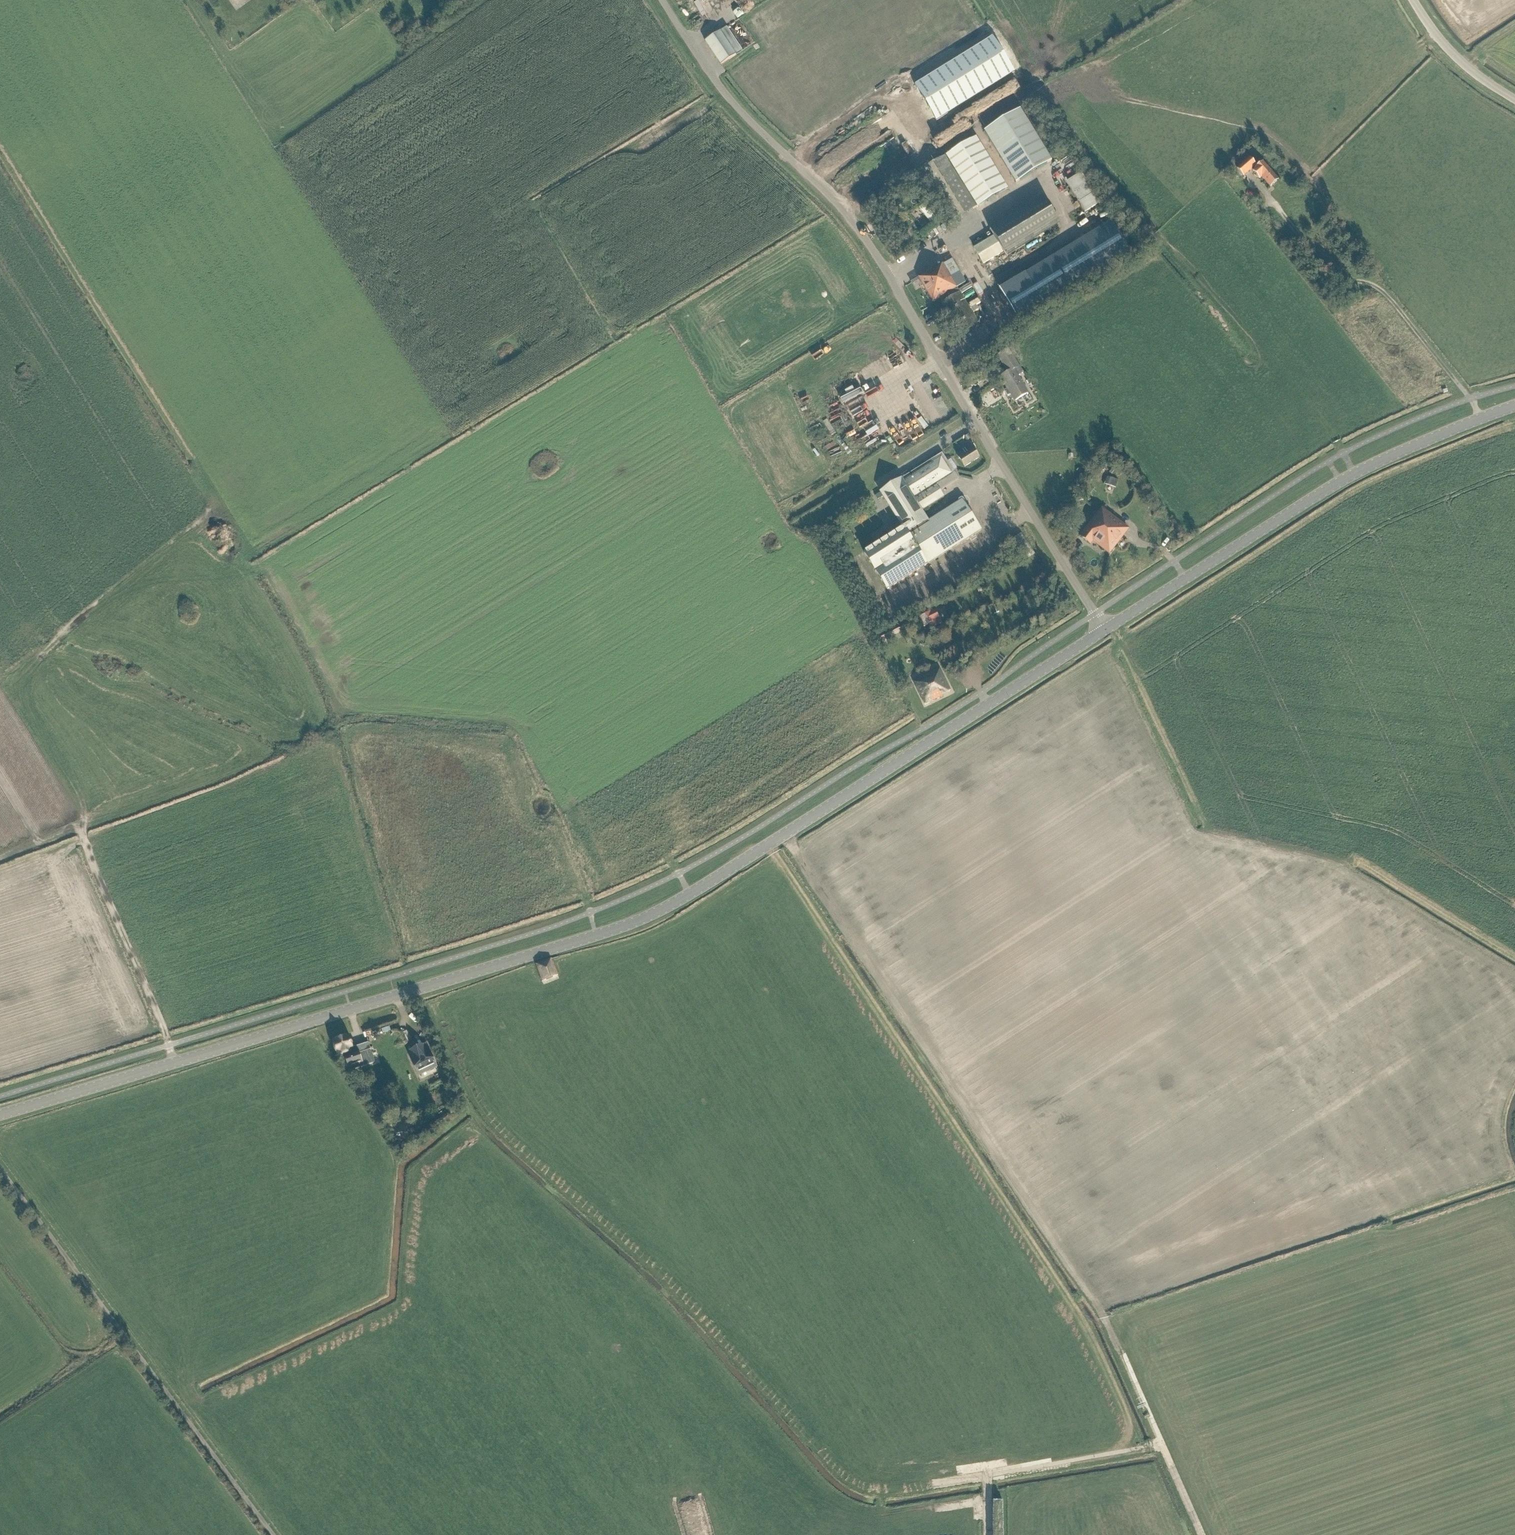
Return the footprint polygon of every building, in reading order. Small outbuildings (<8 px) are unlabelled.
[(720,31),(705,41),(721,64),(735,55),(720,31)] [(978,60),(900,108),(921,143),(999,94),(978,60)] [(984,132),(1015,183),(1052,160),(1021,109),(984,132)] [(976,137),(920,172),(952,223),(1008,187),(976,137)] [(1249,158),(1237,169),(1244,177),(1256,166),(1249,158)] [(1263,162),(1253,171),(1260,179),(1262,178),(1270,187),(1279,179),(1263,162)] [(925,204),(919,208),(931,224),(937,220),(925,204)] [(1024,208),(990,229),(1007,256),(1041,235),(1024,208)] [(1070,245),(1092,281),(1115,267),(1115,266),(1130,257),(1109,223),(1094,231),(1070,245)] [(993,236),(973,248),(983,265),(1003,253),(993,236)] [(1068,295),(1092,281),(1070,245),(1046,260),(1068,295)] [(1044,309),(1068,295),(1046,260),(1023,274),(1044,309)] [(940,299),(957,288),(965,284),(951,261),(936,270),(935,269),(918,278),(932,303),(940,299)] [(1044,309),(1023,274),(999,289),(1020,324),(1044,309)] [(959,292),(957,288),(940,299),(942,302),(941,303),(960,335),(979,324),(960,292),(959,292)] [(1009,348),(997,355),(1009,374),(1002,378),(1016,401),(1029,393),(1019,376),(1024,373),(1009,348)] [(972,370),(963,376),(966,380),(975,375),(972,370)] [(971,445),(957,454),(965,466),(979,458),(971,445)] [(915,500),(922,511),(944,497),(941,491),(959,479),(942,453),(931,460),(932,461),(907,476),(920,496),(915,500)] [(920,496),(907,476),(881,492),(876,495),(879,499),(884,497),(894,512),(903,528),(864,552),(886,589),(981,532),(966,507),(964,508),(961,503),(929,522),(922,511),(915,500),(920,496)] [(1116,488),(1118,481),(1107,477),(1105,485),(1116,488)] [(1102,509),(1081,536),(1089,542),(1092,539),(1109,552),(1127,529),(1102,509)] [(935,611),(920,618),(924,627),(930,624),(931,628),(941,623),(935,611)] [(901,623),(879,634),(882,641),(904,630),(901,623)] [(939,670),(914,683),(925,705),(942,697),(942,696),(950,692),(939,670)] [(550,957),(536,963),(543,980),(557,975),(550,957)] [(347,1036),(335,1040),(337,1047),(336,1047),(336,1049),(338,1048),(340,1055),(341,1058),(347,1056),(351,1067),(352,1070),(374,1062),(370,1050),(371,1049),(371,1048),(359,1052),(355,1053),(352,1046),(352,1044),(352,1043),(352,1042),(351,1042),(349,1037),(348,1037),(347,1036)] [(418,1074),(437,1066),(432,1054),(428,1056),(423,1045),(412,1050),(417,1061),(413,1063),(418,1074)]
